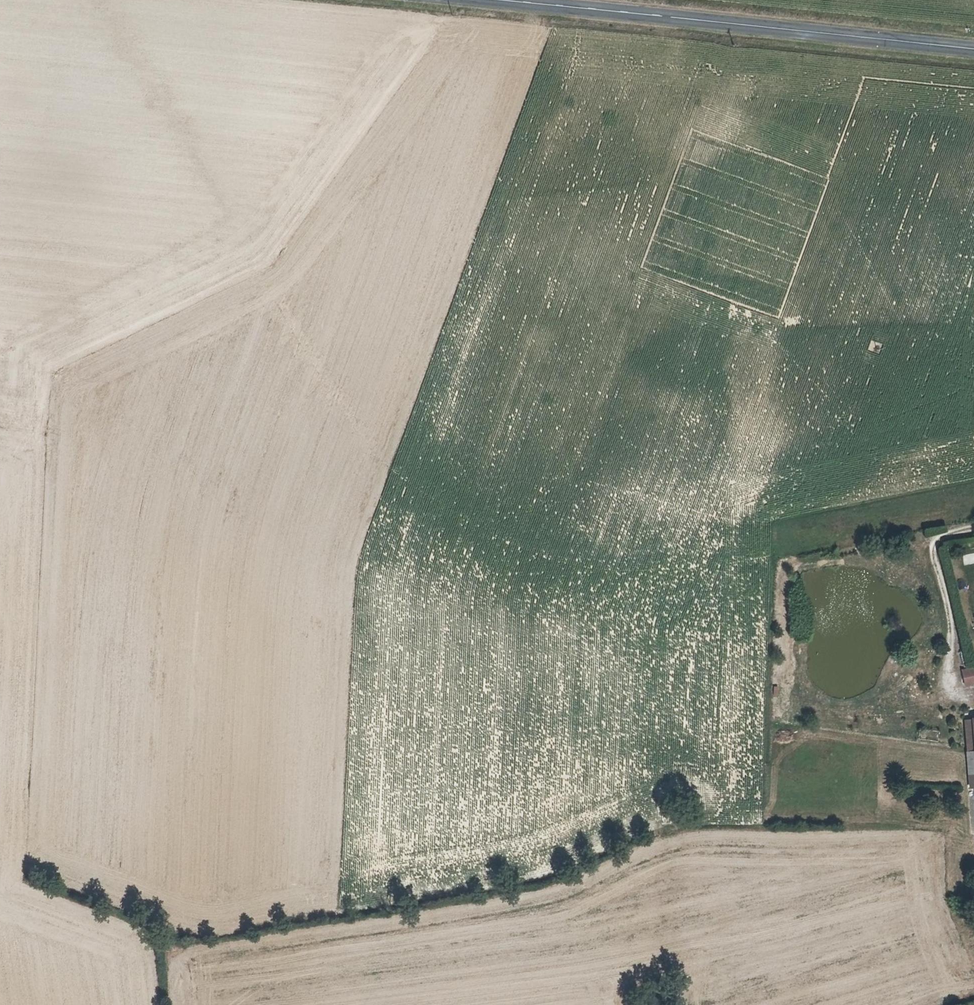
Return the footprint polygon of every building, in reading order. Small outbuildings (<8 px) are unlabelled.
[(973,562),(973,553),(962,554),(963,563),(973,562)] [(973,752),(971,720),(964,721),(967,753),(973,752)]
